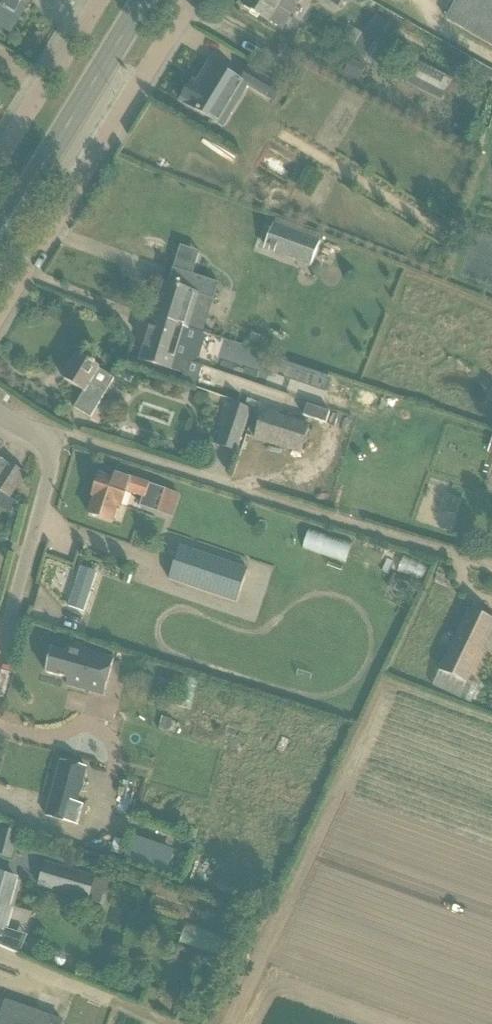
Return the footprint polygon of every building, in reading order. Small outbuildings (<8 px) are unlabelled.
[(11,33),(26,7),(21,4),(23,0),(0,0),(0,26),(11,33)] [(282,2),(283,0),(249,0),(244,7),(262,17),(270,23),(282,2)] [(339,8),(344,0),(326,0),(339,8)] [(447,21),(491,46),(491,0),(459,0),(447,21)] [(378,16),(370,30),(382,37),(390,24),(378,16)] [(384,46),(348,25),(338,42),(373,63),(384,46)] [(352,60),(345,74),(357,81),(365,67),(352,60)] [(417,62),(407,82),(441,101),(452,81),(417,62)] [(212,120),(237,80),(210,63),(197,84),(193,82),(181,102),(212,120)] [(240,82),(274,102),(283,89),(274,84),(249,68),(240,82)] [(312,265),(321,242),(274,225),(265,246),(312,265)] [(154,318),(141,361),(171,370),(188,375),(191,364),(200,359),(207,334),(188,328),(190,324),(199,294),(214,299),(219,283),(173,269),(169,285),(165,283),(155,314),(154,318)] [(91,418),(101,400),(115,378),(99,369),(96,366),(78,356),(64,380),(84,392),(74,408),(91,418)] [(320,389),(325,374),(295,364),(290,379),(320,389)] [(199,380),(196,389),(235,402),(238,393),(199,380)] [(339,380),(335,391),(346,395),(350,384),(339,380)] [(237,452),(250,410),(232,404),(218,446),(237,452)] [(303,415),(326,423),(330,412),(307,404),(303,415)] [(301,453),(307,434),(310,426),(264,412),(262,420),(255,438),(301,453)] [(123,421),(118,435),(142,442),(147,429),(123,421)] [(10,498),(25,474),(0,459),(0,492),(10,498)] [(96,499),(90,515),(113,523),(119,506),(123,508),(128,493),(142,498),(140,507),(157,512),(158,509),(165,490),(116,473),(114,480),(100,475),(93,498),(96,499)] [(315,536),(310,551),(378,573),(383,558),(315,536)] [(180,546),(168,580),(237,603),(248,569),(180,546)] [(409,563),(406,574),(431,581),(434,570),(409,563)] [(81,567),(68,607),(84,612),(97,573),(81,567)] [(483,650),(491,631),(491,619),(470,609),(461,627),(440,671),(467,684),(483,650)] [(52,650),(46,673),(65,678),(69,679),(67,685),(90,691),(94,676),(108,680),(114,660),(96,655),(88,653),(68,647),(67,654),(52,650)] [(135,703),(134,724),(169,726),(171,705),(135,703)] [(82,806),(76,805),(86,768),(61,761),(46,816),(77,824),(82,806)] [(0,840),(0,856),(11,859),(18,833),(3,829),(0,840)] [(115,838),(111,852),(123,856),(127,842),(115,838)] [(39,886),(100,904),(104,891),(107,892),(110,882),(100,880),(97,890),(91,888),(94,878),(45,864),(39,886)] [(10,950),(15,933),(7,931),(13,910),(10,909),(18,879),(2,875),(0,874),(0,946),(10,950)] [(192,927),(186,946),(227,959),(234,940),(192,927)] [(53,955),(51,959),(51,963),(54,966),(57,968),(61,967),(65,965),(66,961),(66,957),(64,954),(60,952),(56,953),(53,955)] [(63,1022),(6,1002),(0,1018),(0,1023),(62,1023),(63,1022)]
